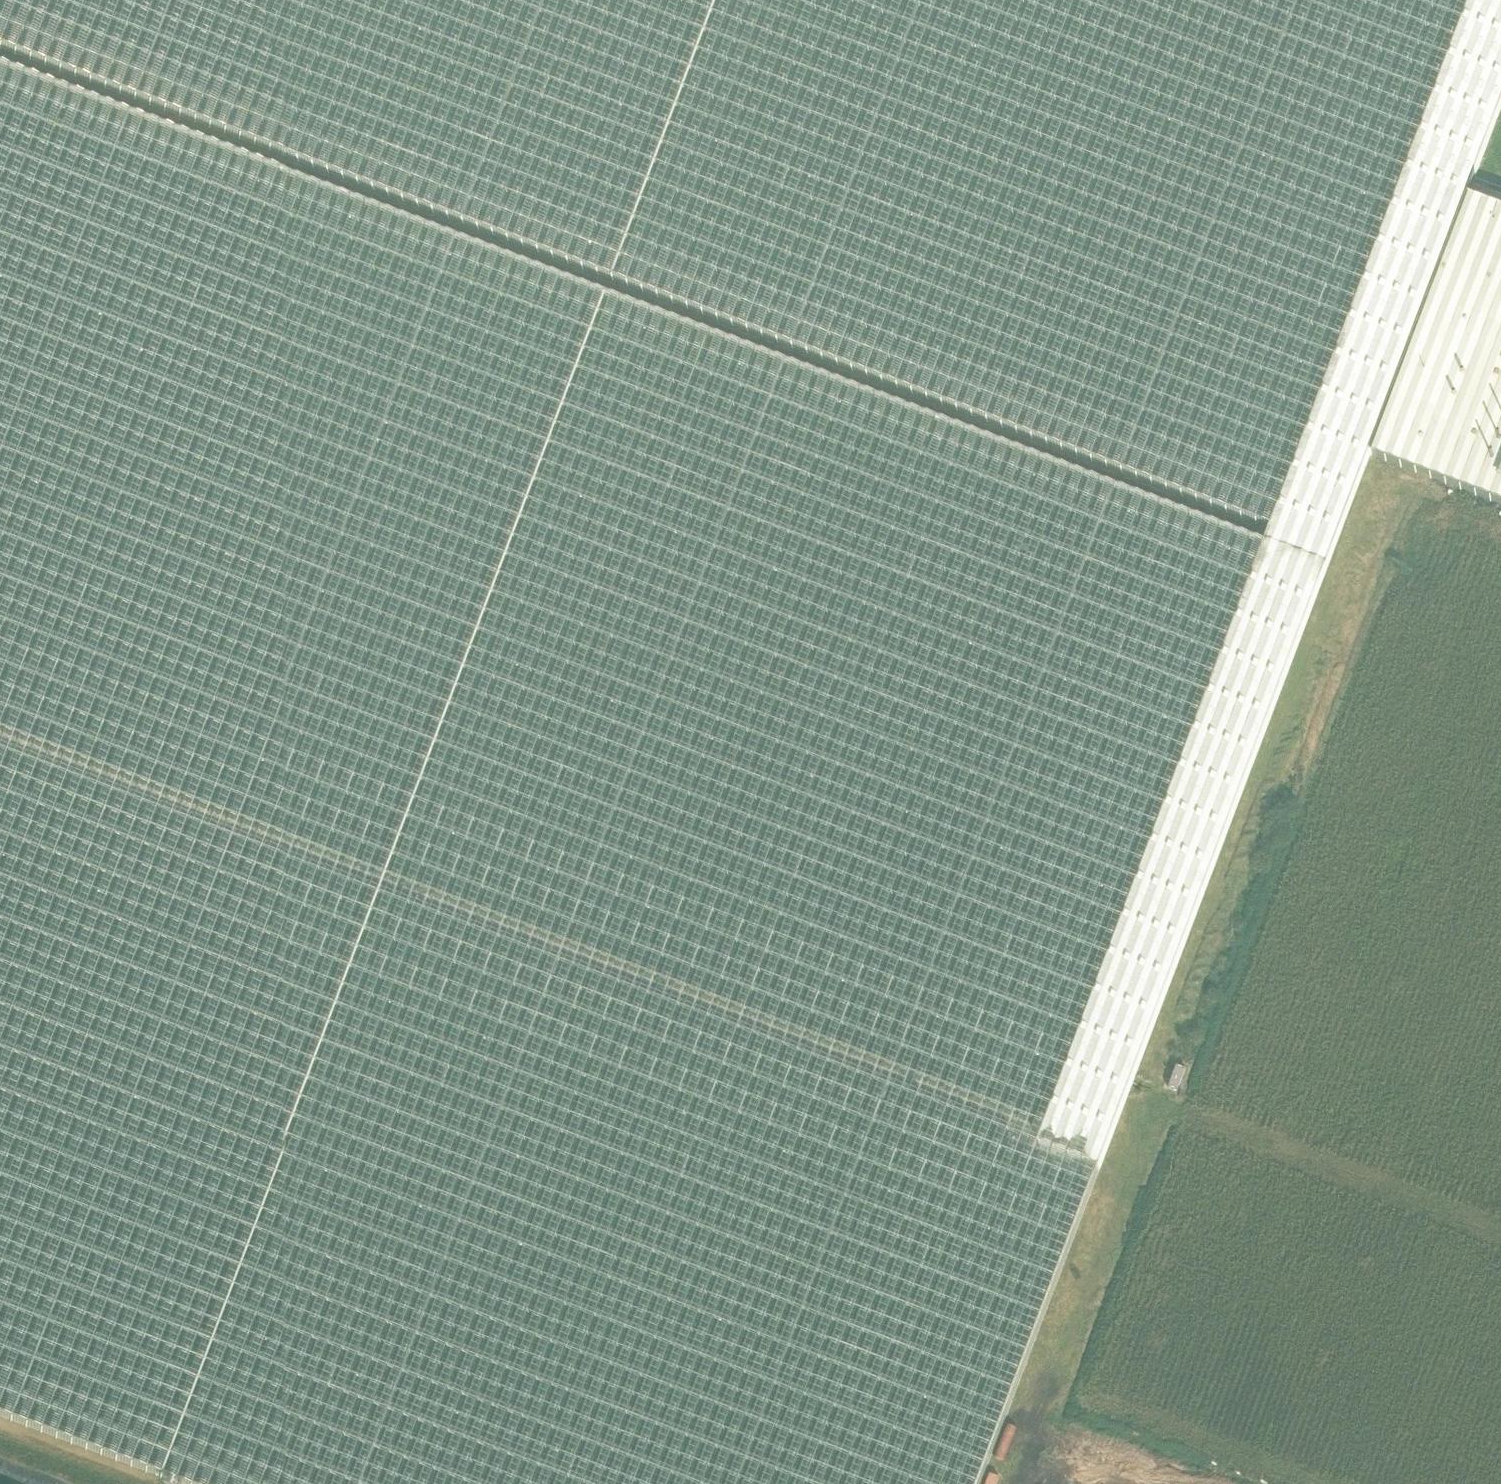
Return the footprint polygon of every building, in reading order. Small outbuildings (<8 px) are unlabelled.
[(1333,551),(1373,454),(1468,197),(1477,174),(1500,109),(1500,0),(0,0),(0,47),(1272,528),(1333,551)] [(991,1458),(1333,551),(1272,528),(1265,547),(0,69),(0,1415),(181,1483),(981,1483),(991,1458)] [(1500,502),(1500,209),(1468,197),(1373,454),(1422,472),(1500,502)] [(1128,1114),(1136,1117),(1142,1103),(1134,1100),(1128,1114)]
